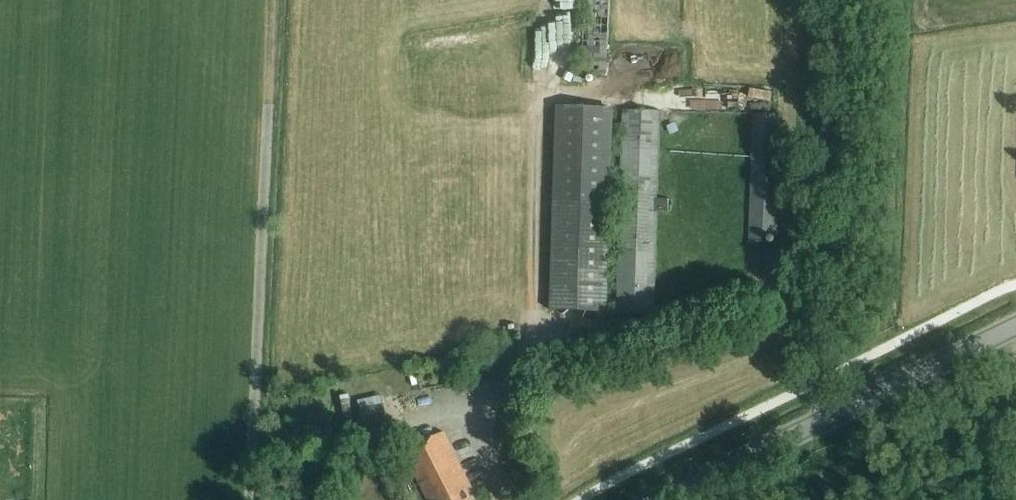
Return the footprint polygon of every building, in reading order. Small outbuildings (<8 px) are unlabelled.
[(606,75),(609,0),(577,0),(574,74),(606,75)] [(614,110),(593,109),(556,108),(550,310),(607,312),(614,110)] [(653,313),(656,211),(671,211),(671,200),(657,199),(659,111),(623,110),(617,312),(653,313)] [(753,114),(749,242),(767,242),(766,236),(776,236),(780,115),(753,114)] [(356,391),(364,426),(388,421),(382,397),(371,399),(368,388),(356,391)] [(467,490),(471,488),(443,432),(431,438),(403,450),(428,499),(472,499),(467,490)]
